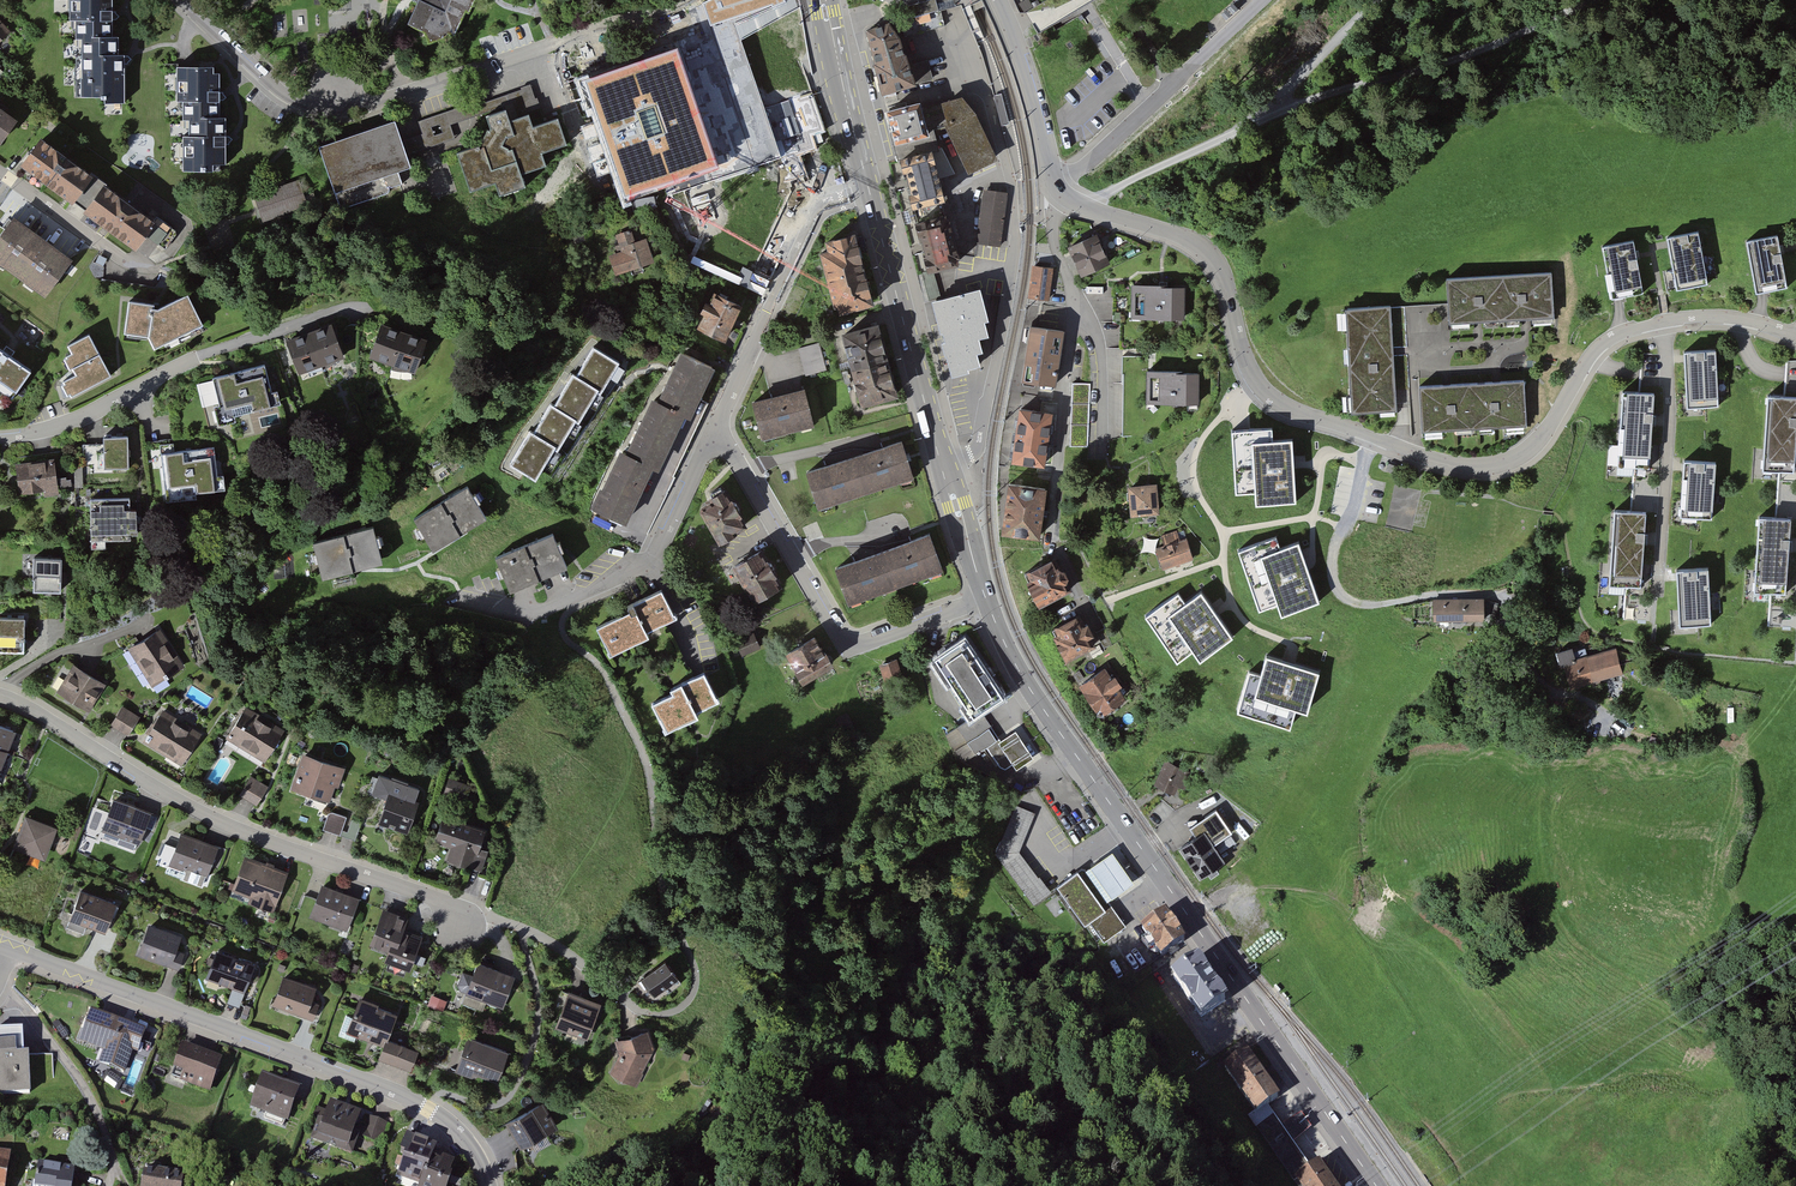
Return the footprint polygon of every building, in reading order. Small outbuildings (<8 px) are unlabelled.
[(69,21),(76,21),(77,39),(83,39),(83,96),(105,96),(105,104),(126,103),(125,60),(125,55),(119,55),(119,37),(113,37),(113,16),(113,0),(69,0),(69,21)] [(468,15),(475,0),(441,0),(441,1),(439,0),(410,0),(419,4),(408,26),(425,35),(429,46),(447,40),(447,36),(454,39),(465,14),(468,15)] [(582,80),(625,202),(670,186),(672,195),(782,159),(734,24),(786,2),(785,0),(709,0),(703,3),(711,27),(676,40),(678,47),(582,80)] [(903,5),(906,18),(939,9),(936,0),(923,0),(903,5)] [(899,13),(865,22),(866,26),(883,89),(936,75),(930,56),(912,60),(899,13)] [(14,30),(0,16),(0,43),(14,30)] [(215,67),(176,67),(176,102),(183,102),(183,120),(190,120),(190,137),(185,137),(185,171),(212,171),(212,164),(225,164),(225,142),(225,119),(220,119),(220,97),(220,73),(215,73),(215,67)] [(422,133),(403,139),(407,154),(455,137),(451,124),(506,106),(510,118),(540,107),(532,83),(417,121),(422,133)] [(826,129),(812,92),(778,104),(797,155),(809,150),(817,147),(812,134),(826,129)] [(994,93),(1001,122),(1007,121),(1000,92),(994,93)] [(967,172),(995,157),(973,114),(958,98),(938,103),(944,128),(967,172)] [(920,99),(886,108),(895,140),(929,131),(920,99)] [(480,145),(455,152),(469,192),(494,184),(497,196),(524,187),(520,174),(544,166),(541,153),(565,145),(555,120),(531,127),(528,116),(507,121),(503,110),(484,117),(488,130),(480,145)] [(14,126),(0,116),(0,144),(1,144),(14,126)] [(394,121),(320,146),(345,206),(391,190),(393,181),(404,178),(399,165),(408,161),(394,121)] [(83,176),(27,138),(7,166),(63,205),(83,176)] [(912,206),(944,198),(932,147),(899,154),(903,170),(906,169),(911,190),(908,191),(912,206)] [(301,177),(253,192),(262,221),(310,206),(301,177)] [(148,222),(93,183),(72,212),(127,251),(148,222)] [(1008,192),(983,189),(976,243),(1001,246),(1008,192)] [(947,211),(915,220),(930,270),(962,261),(947,211)] [(5,215),(0,222),(0,270),(39,297),(66,258),(5,215)] [(626,227),(608,234),(614,249),(601,253),(610,277),(650,263),(640,236),(630,239),(626,227)] [(1690,228),(1658,234),(1669,287),(1701,281),(1690,228)] [(1769,234),(1737,241),(1748,294),(1780,287),(1769,234)] [(856,237),(819,246),(828,282),(866,272),(856,237)] [(1627,239),(1595,246),(1606,299),(1638,292),(1627,239)] [(1067,253),(1081,282),(1108,270),(1096,244),(1094,240),(1067,253)] [(1032,261),(1027,294),(1048,298),(1053,265),(1032,261)] [(866,272),(828,282),(837,315),(875,305),(866,272)] [(1550,275),(1437,279),(1441,333),(1553,327),(1550,275)] [(980,363),(977,351),(982,350),(979,336),(988,334),(984,320),(989,319),(987,313),(980,286),(931,299),(940,330),(942,330),(945,339),(941,340),(945,354),(946,353),(952,375),(960,373),(969,370),(968,367),(980,363)] [(1132,286),(1133,317),(1184,319),(1185,288),(1162,287),(1132,286)] [(154,304),(127,301),(126,335),(151,340),(158,349),(168,346),(205,327),(187,294),(157,310),(154,307),(154,304)] [(741,306),(715,295),(698,332),(723,344),(741,306)] [(1394,417),(1387,309),(1336,310),(1342,420),(1394,417)] [(322,325),(276,342),(289,377),(335,360),(322,325)] [(413,341),(370,325),(358,359),(401,375),(413,341)] [(879,325),(842,335),(851,370),(889,360),(879,325)] [(1063,329),(1027,325),(1020,380),(1056,385),(1063,329)] [(103,377),(80,333),(61,343),(65,352),(58,355),(68,373),(52,381),(61,398),(103,377)] [(818,342),(798,348),(806,377),(826,371),(818,342)] [(11,402),(33,369),(7,352),(0,347),(0,395),(11,402)] [(1708,347),(1676,350),(1681,407),(1713,404),(1708,347)] [(527,434),(522,432),(503,464),(526,477),(541,453),(546,457),(564,426),(569,429),(590,394),(593,395),(612,364),(589,350),(572,377),(568,375),(550,405),(546,403),(527,434)] [(710,371),(680,357),(657,404),(652,402),(626,457),(619,453),(590,513),(623,528),(651,471),(657,474),(681,423),(684,424),(710,371)] [(889,360),(851,370),(861,409),(899,399),(889,360)] [(251,366),(195,381),(207,426),(225,421),(223,414),(261,404),(251,366)] [(1149,371),(1148,371),(1146,403),(1198,404),(1198,372),(1152,371),(1149,371)] [(1413,437),(1523,429),(1523,382),(1411,389),(1413,437)] [(801,391),(751,406),(762,442),(812,428),(801,391)] [(1648,393),(1616,391),(1612,466),(1644,468),(1648,393)] [(1794,397),(1762,395),(1758,469),(1790,471),(1794,397)] [(1054,407),(1018,403),(1011,456),(1047,461),(1054,407)] [(1272,426),(1232,428),(1235,493),(1255,492),(1255,504),(1295,502),(1292,436),(1273,437),(1272,426)] [(118,435),(94,435),(94,468),(119,468),(118,435)] [(902,443),(806,476),(819,513),(914,480),(902,443)] [(201,446),(151,452),(156,486),(180,483),(181,492),(206,489),(201,446)] [(47,459),(8,466),(13,495),(39,490),(40,496),(53,494),(47,459)] [(1710,463),(1677,460),(1673,515),(1706,518),(1710,463)] [(1048,488),(1006,483),(1000,533),(1042,538),(1048,488)] [(1153,484),(1122,487),(1124,517),(1156,514),(1153,484)] [(467,487),(413,519),(431,549),(484,517),(467,487)] [(724,494),(697,510),(718,545),(745,529),(724,494)] [(123,500),(78,501),(79,539),(124,538),(123,500)] [(1641,510),(1609,508),(1604,582),(1636,584),(1641,510)] [(1785,517),(1753,515),(1749,590),(1780,592),(1785,517)] [(553,525),(498,549),(512,582),(568,558),(553,525)] [(373,527),(312,543),(321,577),(382,562),(373,527)] [(1161,546),(1150,550),(1158,573),(1191,561),(1183,539),(1175,542),(1172,534),(1158,539),(1161,546)] [(1278,534),(1239,546),(1259,608),(1278,602),(1281,614),(1319,602),(1299,539),(1281,544),(1278,534)] [(929,535),(835,569),(849,608),(943,574),(929,535)] [(1430,552),(1431,546),(1428,545),(1428,537),(1419,536),(1417,551),(1430,552)] [(760,553),(736,569),(759,606),(783,590),(760,553)] [(62,556),(31,555),(30,576),(33,576),(33,589),(61,590),(62,556)] [(1055,558),(1026,572),(1031,581),(1024,584),(1036,607),(1070,590),(1055,558)] [(1702,568),(1670,570),(1674,627),(1706,625),(1702,568)] [(635,610),(599,628),(614,656),(650,637),(648,633),(675,619),(660,590),(632,604),(635,610)] [(1233,639),(1201,593),(1185,604),(1178,593),(1144,617),(1176,664),(1194,652),(1200,661),(1233,639)] [(1429,605),(1429,627),(1481,627),(1480,605),(1429,605)] [(1058,632),(1052,635),(1063,659),(1097,642),(1082,612),(1054,626),(1058,632)] [(0,615),(0,649),(25,650),(26,616),(0,615)] [(163,619),(130,641),(154,678),(187,656),(163,619)] [(750,630),(729,641),(739,660),(760,650),(750,630)] [(931,656),(971,717),(981,710),(1001,696),(961,636),(931,656)] [(814,641),(784,658),(802,687),(831,670),(814,641)] [(1556,671),(1564,695),(1631,679),(1625,652),(1584,661),(1581,651),(1552,657),(1556,671)] [(1248,673),(1237,708),(1290,725),(1296,707),(1307,710),(1318,673),(1265,657),(1259,676),(1248,673)] [(895,659),(876,665),(884,691),(903,685),(895,659)] [(1107,662),(1076,681),(1097,714),(1127,692),(1107,662)] [(103,685),(70,665),(53,693),(86,713),(103,685)] [(672,694),(651,705),(666,735),(695,721),(692,716),(716,704),(702,675),(670,690),(672,694)] [(282,732),(241,704),(221,735),(262,762),(282,732)] [(138,719),(120,707),(107,727),(126,738),(138,719)] [(1571,721),(1588,726),(1592,715),(1574,709),(1571,721)] [(200,735),(160,710),(141,741),(180,766),(200,735)] [(971,717),(945,734),(963,761),(986,746),(1000,766),(1005,768),(1013,763),(1014,761),(999,738),(981,710),(971,717)] [(0,725),(0,748),(11,752),(19,731),(0,725)] [(1015,728),(999,738),(1014,761),(1013,763),(1016,768),(1034,756),(1015,728)] [(0,748),(0,772),(1,772),(8,751),(0,748)] [(341,768),(298,755),(287,791),(326,803),(331,788),(334,789),(341,768)] [(1189,773),(1165,760),(1152,785),(1176,798),(1182,786),(1189,773)] [(269,787),(251,776),(240,796),(257,806),(269,787)] [(467,786),(446,779),(441,795),(463,802),(467,786)] [(413,802),(384,794),(375,826),(404,834),(413,802)] [(149,812),(109,799),(98,833),(138,846),(149,812)] [(1035,811),(1016,804),(995,853),(1034,905),(1050,892),(1019,850),(1035,811)] [(346,818),(329,812),(323,831),(340,836),(342,831),(346,818)] [(57,827),(26,814),(12,847),(45,860),(57,827)] [(481,829),(439,816),(431,844),(449,849),(445,864),(479,874),(486,850),(476,847),(481,829)] [(347,833),(342,831),(340,836),(355,842),(362,823),(352,820),(347,833)] [(1179,846),(1200,876),(1225,859),(1204,828),(1179,846)] [(215,845),(176,833),(166,865),(205,878),(215,845)] [(1112,849),(1086,868),(1107,899),(1134,881),(1112,849)] [(285,872),(241,858),(230,892),(274,907),(285,872)] [(1081,867),(1056,884),(1085,923),(1089,920),(1104,940),(1126,924),(1118,913),(1107,899),(1086,868),(1081,867)] [(355,898),(319,885),(306,918),(343,932),(355,898)] [(111,901),(75,891),(66,923),(101,933),(111,901)] [(403,916),(379,908),(366,947),(380,952),(377,963),(405,972),(418,935),(399,929),(403,916)] [(1166,908),(1141,925),(1161,954),(1186,937),(1166,908)] [(177,936),(145,925),(133,956),(175,971),(182,954),(171,950),(177,936)] [(251,965),(212,952),(202,981),(241,994),(251,965)] [(1197,955),(1171,973),(1201,1015),(1226,996),(1197,955)] [(678,978),(665,963),(640,984),(653,999),(678,978)] [(512,978),(474,965),(463,997),(501,1010),(512,978)] [(311,988),(279,976),(268,1007),(311,1023),(318,1005),(306,1000),(311,988)] [(601,1005),(570,995),(558,1031),(589,1041),(601,1005)] [(448,1001),(432,996),(428,1007),(444,1012),(448,1001)] [(395,1012),(355,998),(342,1035),(380,1048),(375,1061),(410,1073),(418,1053),(384,1041),(395,1012)] [(145,1027),(90,1009),(80,1040),(104,1047),(99,1061),(127,1070),(133,1052),(136,1053),(145,1027)] [(0,1029),(0,1093),(27,1092),(24,1028),(0,1029)] [(648,1030),(618,1039),(625,1049),(617,1071),(640,1079),(653,1050),(648,1030)] [(508,1053),(463,1039),(453,1072),(497,1086),(508,1053)] [(217,1060),(176,1046),(168,1072),(185,1078),(183,1084),(206,1092),(217,1060)] [(1248,1047),(1224,1064),(1255,1111),(1267,1103),(1280,1094),(1248,1047)] [(690,1055),(683,1053),(681,1060),(688,1062),(690,1055)] [(298,1088),(259,1075),(247,1109),(286,1122),(298,1088)] [(358,1115),(324,1102),(310,1138),(351,1154),(358,1135),(351,1132),(358,1115)] [(544,1103),(505,1125),(520,1152),(559,1130),(544,1103)] [(1267,1103),(1255,1111),(1249,1115),(1293,1178),(1295,1177),(1310,1166),(1294,1142),(1281,1124),(1267,1103)] [(1301,1112),(1281,1124),(1294,1142),(1312,1127),(1301,1112)] [(401,1146),(393,1178),(415,1183),(414,1185),(444,1185),(451,1160),(428,1154),(431,1144),(407,1138),(405,1147),(401,1146)] [(10,1151),(0,1150),(0,1185),(5,1185),(10,1151)] [(1295,1177),(1301,1185),(1339,1185),(1320,1159),(1310,1166),(1295,1177)] [(74,1167),(37,1161),(33,1185),(70,1185),(74,1167)] [(138,1168),(136,1185),(177,1185),(179,1174),(138,1168)]
